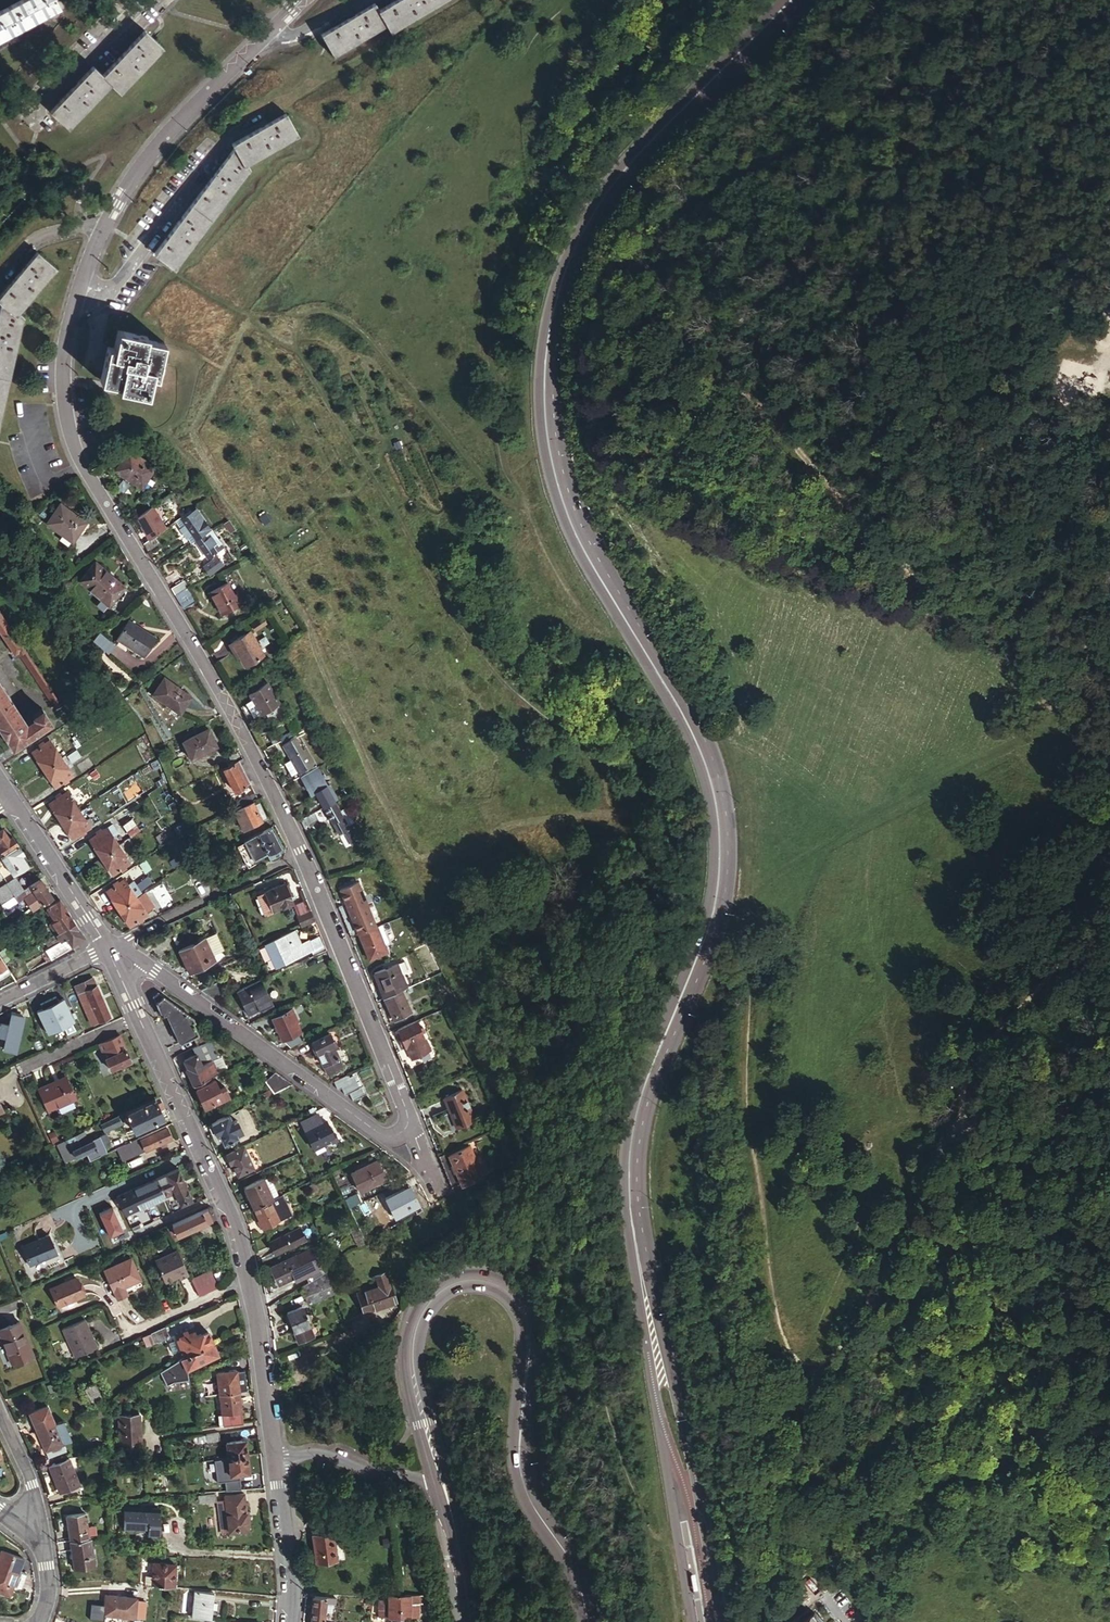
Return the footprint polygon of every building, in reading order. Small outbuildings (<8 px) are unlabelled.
[(0,12),(0,38),(58,8),(54,0),(23,0),(0,12)] [(321,36),(334,58),(386,27),(390,33),(446,0),(397,0),(377,11),(373,4),(321,36)] [(145,33),(101,76),(112,86),(120,94),(163,51),(146,35),(145,33)] [(92,68),(50,111),(68,129),(112,86),(101,76),(92,68)] [(231,145),(234,149),(245,165),(297,137),(285,114),(266,125),(231,145)] [(234,149),(153,254),(174,269),(249,171),(245,165),(234,149)] [(18,314),(56,268),(36,252),(0,294),(0,302),(18,314)] [(18,314),(0,302),(0,303),(0,421),(24,317),(18,314)] [(147,335),(118,328),(113,348),(111,355),(118,357),(111,383),(118,384),(117,388),(147,394),(152,376),(157,377),(165,343),(146,338),(147,335)] [(118,357),(111,355),(113,348),(108,347),(100,380),(111,383),(118,357)] [(116,471),(142,487),(154,468),(128,452),(116,471)] [(47,523),(72,542),(87,524),(61,505),(47,523)] [(154,506),(135,519),(148,540),(156,534),(167,527),(154,506)] [(211,531),(195,508),(191,510),(194,515),(192,517),(190,514),(180,521),(184,526),(182,527),(181,530),(185,535),(188,536),(190,535),(195,542),(211,531)] [(223,549),(211,531),(195,542),(207,559),(223,549)] [(148,540),(144,543),(149,551),(162,542),(156,534),(148,540)] [(220,567),(214,557),(200,567),(206,576),(220,567)] [(79,581),(108,605),(124,586),(95,563),(79,581)] [(170,587),(175,594),(192,586),(187,577),(170,587)] [(209,592),(221,614),(242,603),(237,593),(233,595),(226,583),(209,592)] [(180,601),(183,607),(199,597),(192,586),(175,594),(180,601)] [(18,655),(23,651),(0,616),(0,633),(15,657),(18,655)] [(254,631),(267,624),(263,616),(249,623),(254,631)] [(115,638),(142,656),(154,638),(127,620),(115,638)] [(263,657),(257,647),(249,630),(234,639),(248,666),(263,657)] [(262,644),(257,647),(263,657),(268,655),(262,644)] [(23,651),(18,655),(54,710),(59,706),(23,651)] [(190,699),(163,679),(152,695),(177,715),(190,699)] [(12,748),(50,723),(40,708),(30,715),(31,717),(24,722),(0,685),(0,730),(12,748)] [(254,705),(241,712),(247,723),(278,707),(266,685),(249,694),(254,705)] [(131,717),(129,714),(113,725),(114,728),(131,717)] [(136,734),(130,725),(125,728),(131,737),(136,734)] [(215,748),(206,730),(180,742),(189,760),(215,748)] [(281,745),(288,759),(295,772),(296,775),(312,766),(305,751),(302,753),(293,738),(281,745)] [(42,770),(59,759),(48,742),(31,753),(42,770)] [(273,744),(261,751),(265,757),(277,751),(273,744)] [(71,776),(59,759),(42,770),(53,787),(71,776)] [(295,772),(288,759),(284,761),(291,774),(295,772)] [(248,784),(237,762),(221,770),(232,792),(248,784)] [(312,768),(300,775),(307,787),(309,786),(321,807),(332,802),(312,768)] [(292,778),(280,785),(284,794),(297,787),(292,778)] [(59,823),(78,811),(69,798),(74,795),(70,790),(47,805),(59,823)] [(240,807),(256,800),(252,793),(237,801),(240,807)] [(332,802),(321,807),(336,834),(344,830),(345,833),(344,834),(350,845),(355,843),(332,802)] [(262,821),(254,806),(253,804),(241,811),(251,829),(263,822),(262,821)] [(259,804),(254,806),(262,821),(266,818),(259,804)] [(84,821),(78,811),(59,823),(70,840),(92,825),(87,819),(84,821)] [(313,812),(298,820),(304,832),(319,824),(313,812)] [(109,824),(105,827),(111,836),(115,833),(109,824)] [(99,858),(117,846),(111,836),(105,827),(87,839),(99,858)] [(255,835),(257,839),(265,855),(268,861),(277,856),(277,854),(281,851),(270,828),(255,835)] [(1,854),(16,844),(10,837),(7,839),(0,829),(0,852),(1,854)] [(252,842),(250,838),(242,842),(252,861),(265,855),(257,839),(252,842)] [(1,854),(0,855),(0,856),(13,874),(27,864),(20,855),(22,854),(16,844),(1,854)] [(128,863),(117,846),(99,858),(110,875),(128,863)] [(242,871),(238,862),(224,869),(229,877),(242,871)] [(39,879),(13,895),(12,896),(16,901),(33,890),(37,896),(42,904),(38,906),(41,910),(45,908),(55,902),(39,879)] [(115,909),(131,898),(121,881),(104,892),(115,909)] [(293,901),(284,882),(264,891),(262,887),(254,890),(264,914),(293,901)] [(0,887),(0,904),(12,896),(13,895),(6,884),(0,887)] [(149,908),(140,894),(132,899),(141,913),(149,908)] [(42,904),(37,896),(33,898),(38,906),(42,904)] [(132,899),(131,898),(115,909),(126,927),(143,916),(141,913),(132,899)] [(74,922),(59,899),(55,902),(45,908),(48,913),(47,914),(49,918),(50,916),(53,921),(48,924),(55,934),(74,922)] [(370,899),(365,901),(372,917),(377,915),(370,899)] [(358,934),(375,927),(372,917),(365,901),(364,900),(347,907),(358,934)] [(314,921),(309,911),(298,915),(303,926),(314,921)] [(79,929),(74,922),(55,934),(53,935),(57,941),(64,951),(64,952),(72,947),(82,940),(82,934),(79,929)] [(386,952),(375,927),(358,934),(368,959),(386,952)] [(302,945),(295,931),(275,940),(284,963),(313,950),(309,943),(309,942),(302,945)] [(215,960),(204,937),(177,950),(189,972),(215,960)] [(323,950),(318,939),(309,943),(313,950),(314,954),(323,950)] [(64,951),(57,941),(44,949),(51,959),(64,951)] [(0,958),(0,979),(9,972),(3,963),(0,958)] [(400,991),(406,988),(397,965),(374,974),(383,998),(400,991)] [(109,1016),(92,977),(80,982),(83,991),(77,994),(89,1024),(109,1016)] [(222,980),(200,990),(213,1000),(228,993),(222,980)] [(257,989),(254,984),(237,991),(250,1021),(263,1015),(258,1005),(267,1001),(261,988),(257,989)] [(400,991),(383,998),(391,1016),(396,1014),(398,1019),(410,1012),(400,991)] [(150,997),(158,1016),(163,1014),(176,1044),(192,1037),(196,1047),(210,1041),(205,1031),(195,1035),(190,1025),(192,1024),(189,1019),(178,1011),(182,1006),(175,1001),(172,1006),(159,995),(156,993),(150,997)] [(296,1021),(290,1007),(270,1016),(280,1039),(298,1031),(294,1022),(296,1021)] [(15,1048),(21,1013),(9,1011),(6,1028),(5,1030),(2,1046),(15,1048)] [(414,1022),(392,1032),(401,1049),(396,1052),(401,1064),(427,1050),(422,1039),(419,1032),(414,1022)] [(422,1031),(419,1032),(422,1039),(427,1042),(433,1039),(429,1032),(423,1034),(422,1031)] [(130,1060),(118,1034),(97,1043),(109,1070),(130,1060)] [(289,1049),(304,1042),(300,1034),(283,1042),(289,1049)] [(333,1044),(329,1034),(311,1042),(311,1043),(310,1045),(310,1048),(312,1051),(314,1052),(316,1053),(321,1066),(338,1059),(334,1050),(336,1049),(335,1043),(333,1044)] [(210,1041),(196,1047),(192,1049),(195,1055),(182,1061),(186,1070),(185,1070),(193,1087),(224,1073),(222,1068),(215,1070),(212,1062),(218,1059),(210,1041)] [(272,1095),(292,1086),(274,1073),(264,1081),(272,1095)] [(350,1075),(335,1081),(340,1090),(344,1089),(347,1095),(352,1094),(356,1102),(371,1097),(367,1089),(362,1090),(356,1078),(352,1079),(350,1075)] [(74,1099),(63,1076),(34,1090),(44,1113),(74,1099)] [(219,1092),(214,1082),(195,1091),(204,1111),(229,1099),(224,1090),(219,1092)] [(474,1121),(461,1092),(443,1099),(456,1128),(474,1121)] [(154,1098),(125,1112),(134,1131),(162,1118),(154,1098)] [(117,1115),(103,1121),(98,1123),(102,1131),(120,1123),(117,1115)] [(231,1124),(227,1116),(209,1125),(215,1137),(217,1136),(221,1145),(235,1139),(235,1138),(241,1135),(235,1122),(231,1124)] [(322,1125),(318,1117),(301,1125),(313,1151),(335,1140),(326,1123),(322,1125)] [(166,1129),(139,1141),(144,1151),(162,1143),(166,1141),(171,1139),(166,1129)] [(104,1133),(87,1141),(82,1131),(55,1143),(63,1161),(93,1148),(97,1155),(105,1151),(103,1149),(104,1141),(107,1140),(104,1133)] [(138,1138),(128,1142),(127,1143),(133,1156),(144,1151),(139,1141),(138,1138)] [(127,1143),(116,1148),(122,1161),(133,1156),(127,1143)] [(253,1148),(250,1143),(244,1146),(246,1152),(253,1148)] [(448,1155),(461,1184),(462,1185),(483,1175),(469,1146),(448,1155)] [(251,1170),(241,1147),(223,1156),(228,1167),(230,1166),(235,1177),(251,1170)] [(446,1152),(437,1155),(451,1189),(461,1184),(448,1155),(446,1152)] [(386,1182),(377,1163),(351,1175),(360,1194),(386,1182)] [(115,1196),(117,1201),(124,1216),(126,1215),(137,1210),(170,1195),(171,1198),(175,1196),(178,1204),(190,1199),(176,1169),(115,1196)] [(271,1201),(277,1198),(267,1178),(261,1181),(271,1201)] [(241,1190),(251,1210),(271,1201),(261,1181),(241,1190)] [(414,1210),(404,1190),(385,1201),(395,1220),(414,1210)] [(356,1196),(345,1202),(349,1211),(361,1205),(356,1196)] [(287,1218),(277,1198),(271,1201),(251,1210),(261,1230),(287,1218)] [(124,1216),(117,1201),(95,1212),(109,1242),(132,1231),(126,1215),(124,1216)] [(205,1209),(210,1220),(214,1218),(209,1207),(205,1209)] [(210,1220),(205,1209),(170,1225),(176,1236),(210,1220)] [(144,1226),(137,1210),(126,1215),(132,1231),(144,1226)] [(364,1246),(356,1229),(349,1232),(357,1249),(364,1246)] [(306,1242),(300,1230),(269,1244),(274,1256),(306,1242)] [(54,1255),(46,1237),(19,1248),(26,1266),(54,1255)] [(178,1279),(187,1275),(176,1251),(154,1261),(163,1282),(177,1276),(178,1279)] [(302,1275),(295,1258),(268,1270),(276,1286),(302,1275)] [(128,1260),(101,1272),(113,1300),(125,1295),(121,1287),(137,1280),(128,1260)] [(305,1279),(322,1269),(321,1268),(304,1277),(305,1279)] [(189,1281),(196,1296),(223,1284),(216,1269),(189,1281)] [(308,1285),(325,1276),(322,1269),(305,1279),(308,1285)] [(388,1282),(384,1273),(375,1277),(378,1287),(358,1295),(365,1315),(397,1302),(390,1282),(388,1282)] [(334,1297),(325,1275),(325,1276),(308,1285),(300,1289),(308,1306),(334,1297)] [(82,1296),(74,1279),(48,1291),(56,1308),(82,1296)] [(294,1332),(309,1326),(301,1308),(286,1313),(293,1332),(294,1332)] [(95,1349),(83,1321),(61,1331),(73,1359),(95,1349)] [(357,1343),(376,1336),(371,1321),(352,1328),(357,1343)] [(18,1322),(0,1329),(0,1338),(11,1364),(32,1355),(18,1322)] [(313,1337),(309,1326),(294,1332),(298,1343),(313,1337)] [(163,1327),(140,1338),(145,1348),(167,1337),(163,1327)] [(173,1337),(182,1357),(211,1344),(205,1332),(193,1338),(189,1330),(173,1337)] [(211,1344),(182,1357),(179,1359),(179,1361),(177,1362),(182,1371),(184,1370),(185,1372),(216,1356),(211,1344)] [(165,1368),(160,1371),(164,1378),(169,1376),(165,1368)] [(210,1378),(207,1371),(192,1377),(193,1385),(210,1378)] [(219,1396),(239,1393),(235,1372),(215,1375),(219,1396)] [(101,1400),(93,1386),(84,1392),(92,1405),(101,1400)] [(243,1424),(239,1393),(219,1396),(224,1427),(243,1424)] [(205,1399),(195,1400),(196,1407),(206,1405),(205,1399)] [(53,1424),(45,1407),(27,1414),(44,1452),(47,1451),(50,1457),(62,1452),(58,1442),(61,1441),(69,1437),(61,1420),(53,1424)] [(140,1443),(138,1416),(117,1417),(119,1445),(140,1443)] [(217,1434),(204,1437),(205,1445),(218,1443),(217,1434)] [(225,1444),(227,1459),(246,1457),(244,1442),(225,1444)] [(227,1459),(207,1462),(201,1463),(202,1469),(227,1466),(229,1477),(249,1474),(246,1457),(227,1459)] [(80,1487),(70,1458),(49,1466),(60,1494),(80,1487)] [(197,1477),(196,1470),(184,1471),(185,1479),(197,1477)] [(218,1509),(218,1504),(217,1495),(199,1497),(200,1511),(218,1509)] [(226,1503),(218,1504),(218,1509),(221,1534),(247,1531),(247,1529),(250,1529),(249,1518),(246,1518),(244,1495),(225,1497),(226,1503)] [(158,1508),(123,1508),(123,1530),(148,1530),(148,1535),(158,1535),(158,1508)] [(70,1542),(89,1540),(85,1515),(67,1518),(70,1542)] [(335,1544),(333,1534),(312,1537),(316,1565),(337,1562),(336,1554),(341,1553),(340,1543),(335,1544)] [(90,1540),(89,1540),(70,1542),(72,1570),(92,1567),(90,1540)] [(18,1572),(22,1559),(0,1552),(0,1566),(18,1572)] [(144,1586),(172,1588),(174,1566),(153,1563),(152,1578),(145,1577),(144,1586)] [(27,1575),(18,1572),(0,1566),(0,1592),(10,1596),(13,1586),(22,1589),(27,1575)] [(419,1596),(399,1596),(399,1606),(399,1619),(419,1618),(419,1603),(423,1603),(423,1593),(419,1593),(419,1596)] [(193,1594),(191,1619),(211,1621),(213,1596),(193,1594)] [(134,1618),(135,1598),(105,1595),(103,1614),(134,1618)] [(399,1606),(399,1596),(396,1596),(388,1597),(388,1603),(379,1603),(379,1619),(399,1619),(399,1606)] [(331,1600),(313,1598),(310,1621),(321,1621),(322,1621),(324,1604),(327,1605),(327,1606),(331,1606),(331,1600)]
